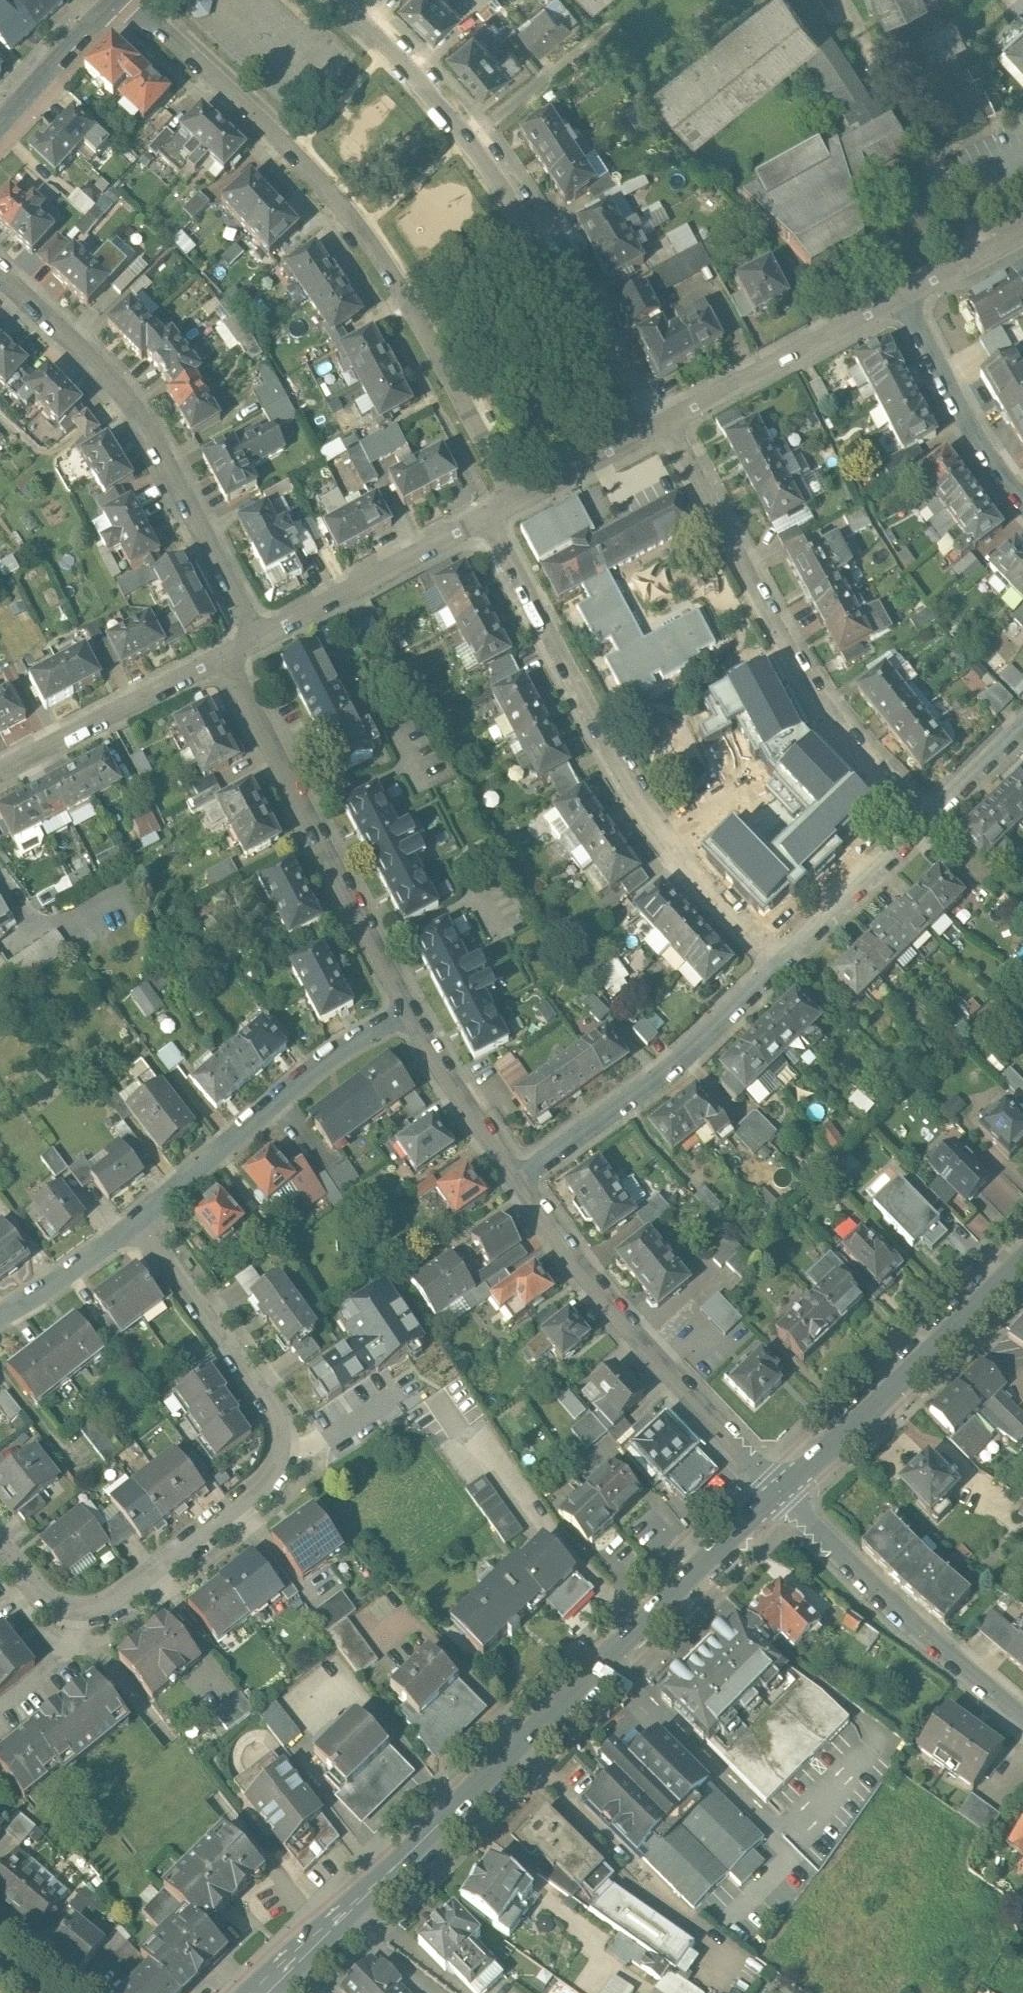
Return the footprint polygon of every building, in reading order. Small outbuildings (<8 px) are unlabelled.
[(60,0),(17,0),(14,3),(15,3),(36,26),(62,2),(60,0)] [(400,2),(417,19),(436,0),(402,0),(400,2)] [(417,19),(435,36),(446,24),(452,19),(451,18),(465,5),(460,0),(436,0),(417,19)] [(479,8),(488,0),(471,0),(479,8)] [(478,9),(486,18),(502,3),(499,0),(488,0),(478,9)] [(590,11),(604,0),(581,0),(590,11)] [(761,0),(653,88),(693,138),(802,49),(853,131),(823,149),(820,144),(755,178),(758,185),(743,193),(811,270),(883,231),(868,177),(915,151),(896,114),(883,121),(836,42),(824,24),(806,0),(761,0)] [(886,20),(927,0),(876,0),(886,20)] [(15,3),(5,12),(2,9),(0,10),(0,39),(10,50),(36,26),(15,3)] [(548,9),(522,31),(539,52),(570,26),(562,17),(557,20),(548,9)] [(495,29),(486,18),(477,25),(481,30),(478,33),(484,39),(495,29)] [(956,19),(920,37),(929,57),(940,52),(947,67),(959,61),(952,46),(965,40),(956,19)] [(1003,42),(1022,63),(1022,23),(1003,42)] [(477,25),(467,34),(466,33),(460,39),(460,40),(449,49),(451,52),(448,54),(455,62),(458,60),(466,70),(491,49),(484,39),(478,33),(481,30),(477,25)] [(117,43),(109,44),(86,69),(114,95),(126,82),(140,66),(141,66),(117,43)] [(521,60),(511,48),(499,58),(505,65),(509,62),(513,67),(521,60)] [(499,58),(491,49),(466,70),(475,80),(472,82),(479,91),(482,89),(485,91),(513,67),(509,62),(505,65),(499,58)] [(963,70),(959,61),(947,67),(967,111),(934,127),(941,140),(985,117),(974,95),(963,70)] [(170,94),(140,66),(126,82),(132,87),(120,100),(145,122),(170,94)] [(981,79),(974,82),(968,67),(963,70),(974,95),(986,90),(981,79)] [(996,112),(986,90),(974,95),(985,117),(996,112)] [(225,128),(203,107),(181,130),(203,151),(225,128)] [(169,109),(154,125),(161,132),(177,116),(169,109)] [(97,132),(74,111),(55,133),(77,154),(85,146),(97,133),(97,132)] [(541,118),(529,126),(530,128),(521,134),(536,157),(566,138),(566,137),(551,114),(542,120),(541,118)] [(167,128),(149,148),(158,156),(160,154),(159,154),(176,136),(167,128)] [(247,148),(225,128),(203,151),(210,158),(225,171),(247,148)] [(203,151),(181,130),(176,136),(159,154),(160,154),(181,174),(188,167),(203,151)] [(55,133),(43,145),(38,140),(30,150),(35,154),(34,155),(57,176),(77,154),(55,133)] [(109,144),(97,133),(85,146),(97,157),(109,144)] [(566,138),(536,157),(551,181),(581,161),(573,149),(576,147),(568,135),(566,137),(566,138)] [(203,151),(188,167),(196,173),(210,158),(203,151)] [(581,161),(551,181),(566,204),(575,198),(576,200),(588,192),(587,190),(596,185),(596,184),(581,161)] [(609,176),(596,184),(596,185),(587,190),(588,192),(594,201),(617,189),(609,176)] [(252,177),(222,204),(248,233),(278,205),(252,177)] [(11,189),(0,201),(0,224),(11,234),(40,202),(34,197),(27,204),(11,189)] [(95,206),(78,190),(69,200),(86,216),(95,206)] [(210,203),(201,193),(184,210),(194,219),(210,203)] [(102,199),(89,214),(97,222),(111,206),(102,199)] [(55,230),(39,215),(46,208),(40,202),(11,234),(33,254),(55,230)] [(649,234),(671,219),(659,202),(637,216),(649,234)] [(300,229),(278,205),(248,233),(270,256),(300,229)] [(602,211),(601,210),(588,216),(589,218),(578,224),(591,248),(623,230),(611,206),(602,211)] [(97,222),(89,214),(78,226),(87,234),(97,222)] [(687,227),(667,238),(677,257),(691,250),(702,243),(699,235),(693,238),(687,227)] [(623,230),(591,248),(609,282),(644,263),(626,229),(623,230)] [(59,238),(41,258),(49,265),(67,245),(59,238)] [(96,255),(85,245),(78,245),(53,273),(71,289),(96,262),(96,255)] [(677,257),(651,271),(662,291),(712,264),(701,245),(691,250),(677,257)] [(96,262),(71,289),(89,305),(110,283),(112,284),(128,266),(109,248),(96,262)] [(315,249),(294,263),(291,259),(280,266),(290,280),(294,278),(310,301),(340,281),(334,272),(329,269),(315,249)] [(770,262),(736,280),(743,292),(754,312),(756,316),(789,297),(770,262)] [(128,271),(113,286),(121,294),(136,279),(128,271)] [(1013,276),(1022,294),(1022,271),(1013,276)] [(969,301),(979,320),(976,322),(984,337),(985,337),(1002,328),(1022,316),(1022,294),(1013,276),(969,301)] [(340,281),(310,301),(327,326),(323,328),(332,342),(343,335),(340,330),(362,316),(349,296),(348,292),(340,281)] [(743,292),(731,298),(742,319),(754,312),(743,292)] [(132,302),(108,325),(125,342),(149,319),(132,302)] [(647,302),(626,314),(637,335),(662,321),(663,321),(653,303),(649,305),(647,302)] [(707,309),(701,307),(685,316),(683,312),(675,316),(679,325),(696,356),(724,342),(707,309)] [(149,319),(125,342),(142,359),(148,354),(147,353),(173,333),(172,333),(166,327),(161,332),(149,319)] [(252,336),(241,320),(233,325),(244,341),(252,336)] [(679,325),(668,331),(662,321),(637,335),(649,358),(649,362),(656,375),(657,376),(659,377),(661,377),(663,377),(676,370),(677,373),(679,372),(677,367),(696,356),(679,325)] [(1002,328),(985,337),(984,337),(981,339),(992,359),(1013,347),(1002,328)] [(173,333),(147,353),(148,354),(161,372),(188,352),(173,333)] [(372,333),(349,345),(347,341),(336,348),(344,362),(348,360),(362,385),(394,368),(388,357),(384,354),(372,333)] [(244,341),(239,344),(245,354),(258,346),(252,336),(244,341)] [(888,343),(857,359),(870,385),(901,369),(902,369),(888,343)] [(0,351),(0,383),(6,389),(16,379),(27,367),(29,365),(7,344),(0,351)] [(188,352),(161,372),(175,390),(175,391),(195,376),(196,377),(202,372),(188,352)] [(983,375),(998,400),(996,402),(1003,413),(1003,412),(1022,400),(1022,368),(1015,355),(983,375)] [(39,379),(27,367),(16,379),(27,390),(39,379)] [(394,368),(362,385),(376,411),(372,413),(379,428),(391,421),(389,417),(412,404),(401,384),(401,379),(394,368)] [(27,390),(26,391),(43,409),(66,387),(50,369),(39,379),(27,390)] [(901,369),(870,385),(881,405),(912,389),(901,369)] [(295,374),(281,382),(286,391),(300,383),(295,374)] [(195,376),(175,391),(175,390),(169,394),(181,416),(209,400),(196,377),(195,376)] [(278,381),(254,393),(264,413),(288,400),(278,381)] [(830,399),(820,381),(811,386),(821,404),(830,399)] [(66,387),(43,409),(60,427),(69,418),(80,408),(83,405),(66,387)] [(912,389),(881,405),(891,425),(922,409),(912,389)] [(209,400),(181,416),(193,436),(221,420),(209,400)] [(288,400),(264,413),(273,429),(274,429),(274,430),(297,417),(288,400)] [(1003,412),(1009,422),(1011,421),(1022,442),(1022,400),(1003,412)] [(338,401),(329,406),(332,412),(341,407),(338,401)] [(80,408),(69,418),(75,424),(74,425),(76,428),(77,426),(77,425),(87,417),(88,418),(89,417),(87,414),(86,415),(80,408)] [(922,409),(891,425),(904,451),(917,444),(936,434),(923,408),(922,409)] [(737,410),(716,421),(722,431),(743,420),(737,410)] [(69,418),(60,427),(67,434),(76,428),(74,425),(75,424),(69,418)] [(757,423),(727,439),(740,464),(770,448),(757,423)] [(361,445),(360,445),(371,465),(407,446),(397,426),(361,445)] [(97,430),(86,438),(86,437),(84,438),(86,441),(87,440),(92,447),(105,440),(99,431),(100,430),(98,428),(96,429),(97,430)] [(263,434),(260,428),(246,435),(249,442),(237,448),(248,469),(285,450),(274,430),(274,429),(273,429),(263,434)] [(361,445),(354,432),(340,440),(365,487),(379,479),(371,465),(360,445),(361,445)] [(84,438),(75,445),(81,454),(92,447),(87,440),(86,441),(84,438)] [(92,447),(81,454),(93,476),(121,459),(109,438),(105,440),(92,447)] [(237,448),(233,442),(205,458),(228,501),(257,485),(248,469),(237,448)] [(904,451),(885,461),(892,475),(923,455),(917,444),(904,451)] [(770,448),(740,464),(749,482),(779,466),(770,448)] [(443,450),(416,464),(431,492),(458,478),(443,450)] [(947,452),(919,473),(934,493),(934,494),(962,473),(947,452)] [(121,459),(93,476),(106,496),(120,488),(134,480),(121,459)] [(779,466),(749,482),(759,500),(801,478),(791,459),(779,466)] [(416,464),(390,478),(405,506),(431,492),(416,464)] [(962,473),(934,494),(934,493),(923,501),(928,508),(939,500),(946,510),(975,490),(962,473)] [(801,478),(759,500),(772,525),(814,503),(801,478)] [(120,488),(108,495),(116,509),(129,502),(120,488)] [(975,490),(946,510),(955,522),(945,529),(949,534),(959,527),(958,526),(987,506),(975,490)] [(339,491),(321,501),(330,517),(348,506),(339,491)] [(378,498),(365,505),(359,494),(345,501),(348,506),(351,512),(366,540),(392,526),(378,498)] [(679,495),(593,541),(590,536),(596,533),(578,498),(521,529),(539,563),(573,545),(575,550),(543,567),(560,599),(581,588),(610,573),(683,535),(688,545),(702,538),(679,495)] [(116,509),(104,515),(114,535),(118,541),(146,526),(132,500),(129,502),(116,509)] [(939,500),(928,508),(923,501),(918,505),(930,522),(946,510),(939,500)] [(267,506),(239,521),(253,548),(291,528),(287,521),(278,526),(267,506)] [(1003,528),(987,506),(958,526),(959,527),(949,534),(948,535),(948,536),(956,547),(954,548),(954,553),(957,557),(962,557),(1003,528)] [(863,507),(843,516),(852,535),(872,526),(863,507)] [(946,510),(930,522),(944,541),(948,536),(948,535),(949,534),(945,529),(955,522),(946,510)] [(351,512),(325,526),(339,554),(366,540),(351,512)] [(318,552),(302,522),(291,528),(294,535),(306,558),(318,552)] [(146,526),(118,541),(122,548),(133,568),(161,553),(146,526)] [(798,526),(778,536),(783,546),(803,536),(798,526)] [(291,528),(253,548),(267,575),(280,568),(285,577),(287,582),(289,581),(289,580),(302,574),(304,573),(294,554),(298,552),(291,537),(294,535),(291,528)] [(114,535),(102,541),(106,547),(118,541),(114,535)] [(944,541),(936,548),(944,559),(954,553),(954,548),(956,547),(948,536),(944,541)] [(821,542),(789,559),(794,568),(825,551),(828,556),(843,548),(837,538),(823,546),(821,542)] [(118,541),(106,547),(100,551),(103,558),(122,548),(118,541)] [(1017,542),(991,567),(1011,587),(1022,575),(1022,548),(1017,542)] [(825,551),(794,568),(808,593),(837,577),(848,571),(852,567),(843,548),(828,556),(825,551)] [(970,554),(953,569),(960,576),(977,562),(970,554)] [(165,570),(152,577),(153,578),(163,598),(201,580),(196,571),(190,573),(184,560),(165,570)] [(161,561),(146,569),(152,579),(153,578),(152,577),(165,570),(161,561)] [(451,562),(419,579),(425,590),(434,586),(435,585),(435,584),(457,573),(451,562)] [(977,562),(960,576),(966,584),(984,569),(977,562)] [(457,573),(435,584),(435,585),(448,609),(478,593),(465,568),(457,573)] [(610,573),(581,588),(589,602),(578,608),(598,649),(610,642),(618,656),(607,662),(628,701),(655,686),(653,680),(660,676),(663,683),(702,662),(699,656),(715,647),(698,614),(645,642),(610,573)] [(1011,587),(1022,600),(1022,575),(1011,587)] [(837,577),(808,593),(817,611),(846,595),(837,577)] [(201,580),(163,598),(172,615),(175,620),(177,619),(179,624),(186,636),(187,636),(187,635),(216,620),(199,589),(205,587),(201,580)] [(478,593),(448,609),(458,627),(487,612),(478,593)] [(846,595),(817,611),(827,629),(853,615),(854,615),(857,614),(846,595)] [(1012,617),(1022,628),(1022,607),(1012,617)] [(930,609),(911,622),(919,633),(939,620),(930,609)] [(487,612),(458,627),(467,645),(497,630),(487,612)] [(172,615),(164,620),(163,619),(159,621),(157,617),(152,620),(160,634),(179,624),(177,619),(175,620),(172,615)] [(853,615),(827,629),(840,654),(856,646),(867,640),(854,615),(853,615)] [(151,617),(129,628),(145,657),(165,646),(166,645),(160,634),(152,620),(151,617)] [(102,636),(95,623),(87,627),(94,640),(102,636)] [(179,624),(160,634),(166,645),(165,646),(165,648),(186,636),(179,624)] [(129,628),(108,640),(121,664),(123,669),(145,657),(129,628)] [(497,630),(467,645),(480,669),(491,663),(510,654),(497,630)] [(121,664),(108,640),(96,647),(109,671),(121,664)] [(856,646),(840,654),(846,664),(861,656),(856,646)] [(316,648),(285,664),(313,718),(344,702),(316,648)] [(101,679),(86,650),(58,664),(74,694),(101,679)] [(988,660),(1021,694),(1022,692),(1022,674),(999,650),(988,660)] [(510,654),(491,663),(493,667),(491,669),(496,678),(517,667),(510,654)] [(58,664),(31,679),(46,708),(74,694),(58,664)] [(981,665),(965,673),(973,691),(990,683),(981,665)] [(907,666),(892,677),(903,691),(918,680),(907,666)] [(496,678),(490,681),(497,693),(523,679),(517,667),(496,678)] [(885,668),(857,690),(876,713),(903,691),(892,677),(885,668)] [(497,693),(494,695),(507,720),(537,704),(524,678),(523,679),(497,693)] [(998,683),(977,696),(996,715),(1013,698),(998,683)] [(0,696),(0,733),(27,719),(12,690),(0,696)] [(903,691),(876,713),(890,731),(917,709),(903,691)] [(373,757),(344,702),(313,718),(341,773),(373,757)] [(507,720),(498,725),(508,743),(517,738),(547,722),(537,704),(507,720)] [(199,710),(185,718),(185,719),(177,724),(191,750),(226,732),(218,718),(216,719),(209,706),(200,711),(199,710)] [(917,709),(890,731),(904,749),(932,727),(917,709)] [(806,868),(880,800),(806,721),(764,760),(779,775),(768,785),(778,795),(739,831),(731,823),(719,834),(768,887),(798,859),(806,868)] [(547,722),(517,738),(526,756),(557,740),(547,722)] [(932,727),(904,749),(922,772),(949,750),(942,740),(947,737),(947,733),(938,722),(932,727)] [(226,732),(191,750),(205,776),(213,771),(214,773),(229,765),(228,764),(237,759),(230,746),(232,744),(226,732)] [(557,740),(526,756),(539,780),(550,774),(569,764),(557,740)] [(141,752),(131,758),(141,778),(151,772),(141,752)] [(105,755),(78,769),(94,800),(121,786),(105,755)] [(569,764),(550,774),(558,789),(576,779),(569,764)] [(78,769),(60,778),(61,778),(52,783),(68,814),(94,800),(78,769)] [(160,788),(151,772),(141,778),(150,794),(160,788)] [(1008,787),(1022,802),(1022,773),(1008,787)] [(212,776),(193,786),(198,797),(217,787),(212,776)] [(558,789),(556,791),(565,803),(582,791),(576,779),(558,789)] [(52,783),(43,788),(43,787),(26,796),(42,827),(68,814),(52,783)] [(198,797),(203,807),(225,796),(219,786),(217,787),(198,797)] [(252,786),(242,791),(241,789),(227,796),(228,798),(219,803),(233,829),(268,811),(260,796),(258,797),(252,786)] [(1008,787),(994,802),(1018,827),(1022,822),(1022,802),(1008,787)] [(379,788),(346,805),(376,864),(409,847),(379,788)] [(599,815),(582,791),(565,803),(555,810),(557,813),(547,820),(553,829),(563,821),(572,834),(599,815)] [(12,804),(0,810),(0,815),(13,841),(14,843),(15,842),(42,827),(26,796),(12,804)] [(1018,827),(994,802),(979,816),(1003,841),(1018,827)] [(268,811),(233,829),(247,855),(256,850),(257,852),(271,844),(270,843),(279,838),(272,825),(275,823),(268,811)] [(151,812),(131,822),(141,841),(161,830),(151,812)] [(599,815),(572,834),(583,851),(611,831),(599,815)] [(1003,841),(979,816),(960,834),(985,859),(1003,841)] [(553,829),(552,829),(561,842),(572,834),(563,821),(553,829)] [(611,831),(583,851),(595,868),(622,848),(611,831)] [(583,851),(572,834),(561,842),(572,859),(583,851)] [(409,847),(376,864),(405,923),(439,906),(409,847)] [(595,868),(585,875),(596,890),(605,883),(610,891),(621,883),(638,871),(622,848),(595,868)] [(127,865),(119,849),(97,860),(106,876),(127,865)] [(595,868),(583,851),(572,859),(584,876),(585,875),(595,868)] [(232,859),(207,872),(214,886),(239,873),(232,859)] [(292,863),(260,880),(275,908),(307,891),(292,863)] [(638,871),(621,883),(630,896),(649,881),(640,869),(638,871)] [(964,896),(940,871),(919,891),(943,916),(964,896)] [(662,885),(636,909),(656,931),(682,907),(662,885)] [(54,887),(37,898),(43,907),(60,897),(54,887)] [(307,891),(275,908),(291,937),(323,920),(307,891)] [(943,916),(919,891),(903,907),(927,932),(943,916)] [(682,907),(656,931),(671,948),(698,924),(682,907)] [(927,932),(903,907),(901,910),(899,908),(885,922),(911,948),(927,932)] [(9,924),(0,908),(0,930),(9,924)] [(911,948),(885,922),(871,935),(873,937),(871,939),(894,964),(911,948)] [(477,983),(447,923),(414,940),(445,1000),(477,983)] [(713,941),(698,924),(671,948),(687,965),(713,941)] [(9,963),(7,964),(21,984),(71,949),(56,930),(9,963)] [(894,964),(871,939),(854,955),(878,980),(894,964)] [(732,962),(713,941),(687,965),(706,986),(732,962)] [(323,947),(291,964),(307,993),(339,976),(323,947)] [(878,980),(854,955),(835,974),(859,999),(878,980)] [(632,985),(621,961),(599,971),(610,996),(632,985)] [(339,976),(307,993),(321,1021),(353,1004),(339,976)] [(477,983),(445,1000),(475,1058),(507,1042),(477,983)] [(146,985),(133,994),(142,1007),(155,998),(146,985)] [(609,1012),(592,995),(582,1005),(599,1022),(609,1012)] [(822,1020),(797,995),(775,1016),(810,1051),(822,1039),(812,1029),(822,1020)] [(554,1017),(546,1005),(538,1011),(546,1023),(554,1017)] [(290,1036),(272,1016),(264,1023),(270,1031),(271,1031),(280,1041),(279,1041),(281,1044),(290,1036)] [(810,1051),(775,1016),(759,1032),(784,1057),(791,1050),(800,1060),(810,1051)] [(658,1035),(644,1020),(633,1030),(648,1045),(658,1035)] [(270,1031),(264,1023),(240,1043),(263,1069),(286,1049),(281,1044),(279,1041),(280,1041),(271,1031),(270,1031)] [(627,1060),(606,1031),(583,1047),(603,1077),(627,1060)] [(759,1032),(743,1048),(768,1073),(784,1057),(759,1032)] [(173,1043),(157,1056),(170,1072),(186,1060),(173,1043)] [(240,1043),(218,1063),(241,1089),(263,1069),(240,1043)] [(582,1047),(514,1095),(533,1122),(546,1113),(549,1116),(603,1077),(583,1047),(583,1048),(582,1047)] [(768,1073),(743,1048),(722,1068),(732,1078),(723,1087),(738,1102),(756,1084),(763,1091),(775,1080),(768,1073)] [(516,1062),(510,1054),(494,1065),(512,1092),(530,1080),(518,1061),(516,1062)] [(395,1065),(389,1057),(360,1079),(362,1081),(363,1081),(385,1111),(391,1119),(399,1113),(419,1098),(400,1072),(404,1069),(399,1062),(395,1065)] [(194,1128),(141,1060),(126,1071),(145,1096),(129,1108),(128,1109),(133,1114),(163,1153),(194,1128)] [(218,1063),(195,1083),(218,1109),(241,1089),(218,1063)] [(1010,1069),(1000,1079),(1020,1100),(1022,1097),(1022,1082),(1010,1069)] [(362,1081),(311,1118),(333,1149),(385,1111),(363,1081),(362,1081)] [(129,1108),(114,1089),(104,1097),(123,1122),(133,1114),(128,1109),(129,1108)] [(718,1117),(696,1090),(674,1108),(696,1136),(706,1128),(718,1144),(732,1132),(719,1116),(718,1117)] [(419,1098),(399,1113),(406,1122),(426,1108),(419,1098)] [(1008,1102),(996,1114),(990,1108),(980,1118),(986,1124),(979,1130),(1009,1160),(1022,1146),(1022,1116),(1008,1102)] [(674,1108),(651,1126),(673,1154),(696,1136),(674,1108)] [(777,1134),(759,1115),(756,1115),(746,1125),(766,1145),(777,1134)] [(414,1133),(398,1144),(398,1145),(417,1172),(453,1148),(452,1146),(453,1144),(454,1143),(453,1141),(449,1134),(446,1134),(444,1135),(434,1120),(414,1133)] [(406,1122),(387,1136),(395,1147),(398,1145),(398,1144),(414,1133),(406,1122)] [(840,1141),(832,1124),(822,1129),(830,1146),(840,1141)] [(766,1145),(746,1125),(735,1136),(754,1156),(766,1145)] [(149,1155),(133,1135),(122,1144),(137,1165),(149,1155)] [(957,1143),(944,1156),(936,1148),(924,1160),(932,1167),(931,1168),(965,1203),(990,1179),(957,1143)] [(137,1165),(122,1144),(108,1154),(113,1162),(93,1177),(109,1199),(143,1173),(137,1165)] [(54,1149),(42,1158),(57,1179),(69,1170),(54,1149)] [(270,1153),(268,1150),(254,1161),(257,1165),(244,1176),(258,1192),(255,1195),(255,1197),(261,1204),(263,1205),(266,1202),(269,1205),(270,1203),(292,1185),(296,1181),(287,1171),(271,1152),(270,1153)] [(347,1158),(326,1173),(339,1193),(360,1178),(347,1158)] [(315,1180),(303,1161),(287,1171),(296,1181),(292,1185),(300,1198),(307,1208),(326,1196),(315,1180)] [(599,1162),(568,1184),(579,1200),(575,1205),(581,1214),(618,1189),(599,1162)] [(93,1182),(79,1163),(69,1170),(84,1189),(93,1182)] [(480,1179),(476,1182),(468,1169),(437,1190),(456,1218),(486,1198),(486,1196),(490,1194),(480,1179)] [(339,1193),(326,1173),(315,1180),(326,1196),(335,1209),(345,1203),(339,1193)] [(940,1201),(915,1175),(903,1186),(928,1212),(940,1201)] [(903,1186),(900,1182),(874,1207),(913,1247),(921,1239),(922,1240),(923,1240),(932,1251),(948,1235),(938,1225),(940,1224),(928,1212),(903,1186)] [(85,1217),(61,1185),(35,1204),(47,1219),(59,1236),(85,1217)] [(292,1185),(270,1203),(274,1208),(282,1210),(300,1198),(292,1185)] [(721,1205),(706,1188),(695,1198),(710,1215),(721,1205)] [(618,1189),(581,1214),(588,1223),(594,1223),(604,1237),(637,1215),(618,1189)] [(221,1196),(218,1192),(205,1204),(208,1208),(196,1218),(222,1248),(236,1236),(233,1232),(245,1222),(222,1195),(221,1196)] [(658,1196),(639,1211),(646,1219),(665,1204),(658,1196)] [(673,1214),(665,1204),(646,1219),(654,1229),(673,1214)] [(501,1218),(472,1239),(479,1249),(474,1252),(478,1257),(482,1254),(490,1266),(520,1246),(522,1244),(513,1231),(511,1232),(501,1218)] [(59,1236),(47,1219),(37,1227),(50,1244),(59,1236)] [(0,1226),(0,1281),(31,1258),(4,1224),(0,1226)] [(650,1232),(619,1257),(621,1260),(618,1265),(623,1271),(628,1269),(639,1282),(670,1258),(650,1232)] [(906,1271),(872,1236),(869,1239),(861,1232),(844,1249),(854,1260),(884,1291),(895,1281),(891,1276),(901,1267),(905,1271),(906,1271)] [(490,1266),(470,1280),(477,1291),(506,1271),(528,1257),(520,1246),(490,1266)] [(742,1250),(727,1265),(734,1272),(750,1257),(742,1250)] [(452,1253),(412,1280),(436,1317),(472,1294),(477,1291),(470,1280),(452,1253)] [(845,1269),(831,1255),(823,1263),(836,1276),(837,1276),(842,1281),(850,1274),(845,1269)] [(750,1257),(734,1272),(743,1281),(759,1265),(751,1256),(750,1257)] [(670,1258),(639,1282),(650,1296),(648,1302),(652,1308),(658,1306),(659,1307),(690,1283),(670,1258)] [(884,1291),(854,1260),(845,1269),(850,1274),(875,1300),(884,1291)] [(837,1276),(836,1276),(823,1263),(822,1262),(807,1278),(820,1292),(813,1299),(840,1327),(864,1304),(842,1281),(837,1276)] [(151,1285),(137,1266),(116,1282),(143,1319),(164,1304),(151,1285)] [(252,1267),(235,1279),(249,1299),(266,1287),(252,1267)] [(513,1282),(492,1298),(501,1312),(506,1308),(515,1321),(554,1293),(553,1291),(556,1289),(548,1277),(544,1280),(535,1267),(513,1282)] [(477,1291),(472,1294),(480,1306),(492,1298),(513,1282),(506,1271),(477,1291)] [(173,1297),(160,1278),(151,1285),(164,1304),(173,1297)] [(317,1331),(279,1279),(253,1298),(263,1311),(260,1313),(267,1323),(270,1321),(291,1350),(292,1348),(309,1336),(317,1331)] [(116,1282),(95,1297),(108,1315),(123,1334),(143,1319),(116,1282)] [(423,1342),(384,1286),(346,1312),(384,1368),(423,1342)] [(813,1299),(777,1334),(804,1362),(840,1327),(813,1299)] [(556,1309),(533,1326),(540,1336),(562,1318),(556,1309)] [(723,1324),(708,1309),(693,1324),(708,1339),(723,1324)] [(562,1318),(540,1336),(541,1337),(525,1351),(535,1363),(551,1350),(562,1363),(579,1349),(578,1348),(589,1338),(580,1327),(583,1324),(573,1312),(570,1315),(568,1313),(562,1318)] [(77,1314),(42,1341),(71,1379),(106,1352),(77,1314)] [(123,1334),(108,1315),(98,1322),(113,1342),(123,1334)] [(1008,1334),(1010,1336),(1009,1337),(1022,1347),(1022,1318),(1008,1334)] [(309,1336),(292,1348),(304,1364),(321,1352),(309,1336)] [(42,1341),(8,1367),(32,1398),(53,1382),(58,1389),(71,1379),(42,1341)] [(763,1355),(743,1374),(737,1368),(725,1379),(755,1410),(781,1385),(772,1376),(778,1370),(763,1355)] [(980,1362),(956,1386),(981,1411),(980,1412),(988,1420),(998,1431),(999,1431),(1018,1444),(1022,1439),(1022,1418),(1018,1413),(1019,1412),(1003,1396),(1002,1397),(999,1394),(1006,1388),(980,1362)] [(196,1366),(177,1381),(183,1389),(203,1375),(196,1366)] [(616,1366),(592,1388),(605,1402),(620,1419),(622,1418),(644,1397),(616,1366)] [(183,1389),(177,1394),(193,1415),(193,1416),(226,1392),(226,1393),(228,1391),(212,1369),(203,1375),(183,1389)] [(956,1386),(932,1411),(957,1436),(973,1419),(980,1412),(981,1411),(956,1386)] [(571,1390),(559,1400),(575,1420),(588,1410),(571,1390)] [(7,1392),(0,1397),(0,1408),(10,1421),(22,1412),(7,1392)] [(226,1392),(193,1416),(193,1415),(190,1417),(205,1438),(238,1415),(241,1413),(226,1393),(226,1392)] [(620,1419),(605,1402),(597,1410),(599,1412),(615,1429),(624,1421),(622,1418),(620,1419)] [(615,1429),(599,1412),(594,1416),(608,1434),(609,1434),(615,1429)] [(96,1414),(79,1428),(86,1437),(103,1423),(96,1414)] [(238,1415),(205,1438),(202,1440),(218,1462),(253,1436),(238,1415)] [(593,1415),(573,1432),(588,1451),(608,1434),(594,1416),(593,1415)] [(957,1436),(952,1441),(971,1461),(998,1431),(988,1420),(981,1426),(973,1419),(957,1436)] [(615,1429),(609,1434),(616,1443),(632,1429),(624,1421),(615,1429)] [(637,1447),(635,1449),(660,1479),(662,1481),(663,1480),(685,1503),(714,1473),(693,1453),(695,1452),(666,1421),(637,1447)] [(103,1423),(86,1437),(93,1445),(110,1432),(103,1423)] [(632,1429),(616,1443),(627,1456),(635,1449),(637,1447),(634,1443),(640,1438),(632,1429)] [(110,1432),(93,1445),(100,1454),(117,1441),(110,1432)] [(117,1441),(100,1454),(107,1463),(124,1450),(117,1441)] [(660,1479),(635,1449),(627,1456),(652,1487),(660,1479)] [(12,1468),(11,1467),(0,1476),(0,1497),(14,1515),(18,1512),(39,1496),(58,1481),(35,1450),(12,1468)] [(184,1461),(176,1450),(174,1451),(178,1456),(158,1471),(155,1466),(154,1467),(188,1511),(189,1511),(185,1506),(205,1490),(209,1495),(210,1494),(199,1480),(184,1461)] [(209,1472),(195,1453),(184,1461),(199,1480),(209,1472)] [(937,1464),(930,1456),(900,1484),(938,1523),(952,1509),(945,1502),(960,1488),(952,1480),(959,1474),(944,1458),(937,1464)] [(642,1497),(610,1463),(593,1479),(596,1485),(587,1493),(588,1495),(612,1520),(614,1523),(642,1497)] [(153,1468),(157,1472),(137,1487),(134,1483),(133,1483),(168,1528),(168,1527),(164,1522),(184,1507),(188,1511),(154,1467),(153,1468)] [(485,1477),(467,1489),(480,1508),(498,1496),(485,1477)] [(136,1489),(116,1504),(113,1500),(111,1501),(121,1513),(137,1533),(137,1534),(142,1540),(163,1524),(167,1528),(168,1528),(133,1483),(132,1484),(136,1489)] [(582,1486),(568,1500),(571,1503),(572,1502),(576,1506),(588,1495),(587,1493),(582,1486)] [(612,1520),(588,1495),(576,1506),(572,1502),(571,1503),(560,1513),(588,1543),(589,1542),(592,1545),(613,1524),(610,1521),(612,1520)] [(39,1496),(18,1512),(26,1521),(46,1505),(39,1496)] [(498,1496),(480,1508),(493,1526),(511,1514),(498,1496)] [(82,1508),(42,1540),(69,1572),(107,1542),(108,1542),(99,1530),(82,1508)] [(313,1510),(273,1540),(303,1581),(344,1552),(313,1510)] [(121,1513),(109,1523),(125,1543),(137,1534),(137,1533),(121,1513)] [(511,1514),(493,1526),(506,1545),(524,1533),(511,1514)] [(875,1561),(903,1533),(890,1520),(862,1547),(875,1561)] [(125,1543),(109,1523),(99,1530),(108,1542),(107,1542),(114,1551),(125,1543)] [(889,1574),(916,1546),(903,1533),(875,1561),(889,1574)] [(517,1559),(452,1624),(484,1656),(508,1632),(512,1637),(521,1629),(516,1624),(542,1598),(547,1603),(576,1575),(577,1573),(544,1540),(521,1563),(517,1559)] [(902,1588),(929,1559),(916,1546),(889,1574),(902,1588)] [(253,1554),(221,1580),(251,1618),(252,1617),(247,1610),(262,1597),(268,1604),(282,1593),(283,1592),(265,1569),(253,1554)] [(929,1559),(902,1588),(916,1600),(942,1570),(929,1559)] [(299,1595),(275,1561),(265,1569),(283,1592),(282,1593),(289,1603),(299,1595)] [(942,1570),(916,1600),(930,1612),(956,1582),(942,1570)] [(576,1575),(547,1603),(564,1620),(593,1592),(576,1575)] [(221,1580),(189,1604),(213,1636),(231,1622),(236,1629),(251,1618),(221,1580)] [(956,1582),(930,1612),(945,1625),(971,1594),(956,1582)] [(822,1624),(779,1583),(773,1589),(772,1588),(756,1605),(757,1605),(746,1616),(747,1617),(774,1644),(782,1636),(797,1650),(822,1624)] [(343,1593),(314,1615),(329,1634),(349,1619),(357,1613),(343,1593)] [(991,1610),(977,1627),(1010,1654),(1022,1638),(1022,1637),(1013,1629),(991,1610)] [(863,1623),(849,1613),(841,1625),(855,1635),(863,1623)] [(691,1616),(684,1622),(688,1627),(696,1621),(691,1616)] [(785,1666),(783,1668),(764,1654),(774,1644),(747,1617),(739,1625),(737,1623),(728,1632),(724,1628),(668,1683),(673,1687),(664,1697),(709,1742),(708,1744),(766,1803),(850,1720),(822,1693),(785,1666)] [(168,1618),(148,1634),(146,1631),(136,1639),(139,1642),(119,1657),(153,1699),(201,1660),(168,1618)] [(380,1661),(349,1619),(329,1634),(359,1676),(380,1661)] [(1022,1619),(1013,1629),(1022,1637),(1022,1620),(1022,1619)] [(880,1636),(863,1623),(855,1635),(851,1641),(867,1653),(880,1636)] [(0,1628),(0,1694),(36,1665),(4,1625),(0,1628)] [(1010,1654),(1007,1658),(1022,1671),(1022,1638),(1010,1654)] [(428,1651),(391,1689),(408,1705),(421,1718),(458,1681),(459,1680),(428,1651)] [(95,1677),(30,1730),(62,1770),(62,1771),(64,1774),(130,1721),(95,1677)] [(458,1681),(421,1718),(408,1705),(403,1709),(438,1745),(480,1703),(458,1681)] [(241,1694),(215,1714),(228,1731),(254,1710),(241,1694)] [(274,1697),(256,1711),(264,1721),(281,1707),(274,1697)] [(281,1707),(264,1721),(270,1729),(288,1715),(281,1707)] [(1003,1749),(948,1709),(918,1749),(974,1789),(1003,1749)] [(356,1712),(315,1753),(333,1772),(349,1788),(387,1750),(390,1747),(356,1712)] [(288,1715),(270,1729),(278,1738),(295,1724),(288,1715)] [(295,1724),(278,1738),(284,1747),(302,1733),(295,1724)] [(30,1730),(0,1754),(0,1767),(25,1799),(62,1771),(62,1770),(30,1730)] [(658,1734),(630,1762),(616,1748),(602,1762),(616,1776),(588,1804),(615,1829),(614,1830),(615,1830),(684,1760),(658,1734)] [(409,1772),(387,1750),(349,1788),(342,1795),(340,1797),(361,1819),(409,1772)] [(340,1839),(273,1752),(234,1781),(305,1873),(340,1839)] [(763,1839),(684,1760),(615,1830),(694,1909),(695,1908),(730,1874),(741,1885),(752,1874),(740,1863),(764,1840),(763,1839)] [(349,1788),(333,1772),(326,1779),(342,1795),(349,1788)] [(1002,1814),(972,1793),(958,1813),(987,1834),(1002,1814)] [(557,1867),(581,1843),(547,1809),(517,1839),(534,1856),(537,1853),(553,1869),(554,1870),(557,1867)] [(18,1812),(3,1830),(13,1837),(27,1820),(18,1812)] [(27,1820),(13,1837),(21,1845),(36,1827),(27,1820)] [(1010,1841),(1022,1852),(1022,1825),(1010,1841)] [(225,1831),(165,1889),(187,1912),(188,1912),(204,1929),(205,1929),(264,1870),(225,1831)] [(581,1843),(557,1867),(574,1884),(577,1881),(583,1888),(594,1898),(615,1877),(581,1843)] [(0,1870),(0,1894),(15,1907),(38,1880),(24,1868),(31,1861),(17,1849),(0,1870)] [(533,1893),(491,1861),(461,1902),(509,1938),(529,1911),(523,1907),(533,1893)] [(574,1884),(557,1867),(554,1870),(553,1869),(544,1878),(572,1898),(583,1888),(577,1881),(574,1884)] [(49,1889),(38,1880),(15,1907),(39,1928),(69,1893),(56,1882),(49,1889)] [(695,1945),(614,1888),(612,1890),(607,1885),(595,1896),(600,1901),(590,1911),(676,1972),(695,1945)] [(188,1912),(187,1912),(165,1889),(143,1912),(165,1934),(142,1956),(149,1964),(152,1967),(178,1992),(185,1992),(227,1951),(205,1929),(204,1929),(188,1912)] [(94,1899),(84,1890),(70,1906),(82,1916),(83,1915),(82,1913),(94,1899)] [(94,1899),(82,1913),(83,1915),(89,1920),(102,1904),(96,1897),(94,1899)] [(442,1921),(433,1930),(433,1931),(421,1942),(419,1944),(421,1945),(445,1969),(444,1969),(446,1971),(447,1969),(449,1967),(475,1992),(486,1992),(503,1976),(472,1944),(479,1937),(479,1938),(481,1936),(479,1935),(455,1911),(456,1911),(454,1909),(453,1911),(442,1921)] [(105,1944),(78,1921),(69,1931),(67,1930),(63,1935),(64,1936),(53,1949),(81,1974),(104,1948),(106,1945),(105,1944)] [(117,1930),(105,1944),(106,1945),(104,1948),(113,1958),(128,1943),(117,1930)] [(619,1934),(607,1953),(627,1967),(631,1960),(661,1981),(656,1988),(664,1992),(700,1992),(696,1990),(696,1989),(639,1948),(619,1934)] [(128,1943),(113,1958),(127,1973),(129,1971),(135,1978),(149,1964),(142,1956),(128,1943)] [(371,1960),(343,1988),(348,1992),(404,1992),(371,1960)] [(152,1967),(126,1992),(178,1992),(152,1967)] [(614,1977),(603,1992),(632,1992),(634,1990),(614,1977)]
